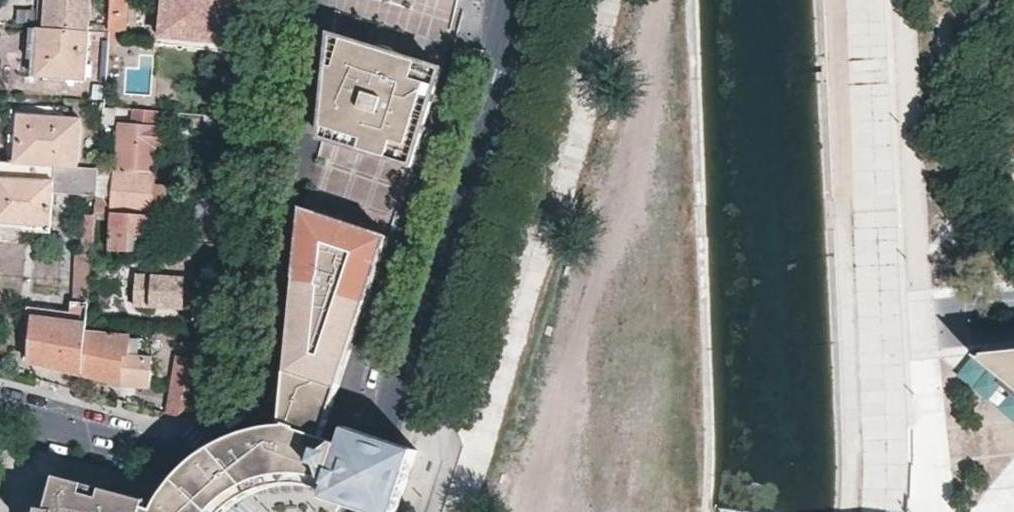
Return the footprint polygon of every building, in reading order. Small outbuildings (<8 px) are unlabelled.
[(88,0),(43,0),(43,6),(37,6),(35,22),(86,27),(88,0)] [(106,28),(124,29),(126,0),(108,0),(106,28)] [(156,35),(252,43),(255,0),(159,0),(156,35)] [(82,77),(86,27),(35,22),(27,22),(23,63),(31,65),(31,72),(82,77)] [(342,36),(331,33),(331,34),(327,64),(333,65),(342,36)] [(356,146),(411,163),(438,70),(439,66),(342,36),(333,65),(327,64),(321,125),(342,131),(359,137),(356,146)] [(114,106),(113,114),(129,116),(129,107),(114,106)] [(129,107),(129,116),(128,121),(154,122),(155,109),(129,107)] [(0,161),(9,162),(14,112),(5,111),(0,161)] [(9,162),(72,167),(76,118),(14,112),(9,162)] [(118,120),(115,167),(150,171),(153,148),(160,148),(162,124),(154,122),(128,121),(118,120)] [(342,131),(321,125),(319,134),(319,135),(338,140),(342,131)] [(338,140),(356,146),(359,137),(342,131),(338,140)] [(96,169),(72,167),(9,162),(0,161),(0,222),(50,226),(52,192),(94,195),(96,169)] [(112,200),(111,210),(147,213),(148,203),(149,184),(150,171),(115,167),(112,200)] [(159,184),(149,184),(148,203),(158,204),(159,184)] [(238,201),(196,199),(194,218),(236,222),(238,201)] [(93,203),(93,208),(111,210),(112,200),(94,200),(93,203)] [(82,202),(78,253),(88,254),(90,254),(93,208),(93,203),(82,202)] [(285,371),(337,388),(386,236),(299,208),(288,330),(285,371)] [(111,210),(107,251),(127,253),(129,235),(145,236),(147,213),(111,210)] [(87,281),(90,254),(88,254),(78,253),(73,253),(70,279),(87,281)] [(191,265),(150,260),(146,299),(187,304),(191,265)] [(87,288),(87,281),(70,279),(69,299),(86,300),(87,288)] [(84,320),(84,321),(102,323),(105,290),(87,288),(86,300),(84,320)] [(84,320),(86,300),(69,299),(67,321),(84,323),(84,321),(84,320)] [(84,323),(67,321),(31,316),(26,361),(79,374),(83,331),(84,323)] [(83,331),(79,374),(118,384),(126,385),(154,387),(157,360),(147,359),(129,356),(131,338),(83,331)] [(129,356),(147,359),(148,340),(131,338),(129,356)] [(976,355),(1005,380),(1013,388),(1013,351),(976,355)] [(175,359),(163,411),(189,418),(200,364),(175,359)] [(175,479),(212,511),(226,511),(230,507),(237,502),(245,496),(261,489),(280,484),(297,483),(300,483),(311,484),(323,487),(331,490),(337,492),(334,502),(359,509),(368,511),(396,511),(417,449),(386,439),(346,425),(341,442),(320,436),(324,427),(335,393),(337,388),(285,371),(279,425),(274,425),(258,428),(248,432),(247,432),(236,436),(223,441),(212,446),(204,452),(192,461),(185,468),(175,479)] [(150,499),(109,488),(59,475),(50,500),(37,505),(35,511),(146,511),(150,499)] [(175,479),(171,483),(165,490),(158,501),(150,499),(146,511),(212,511),(175,479)]
